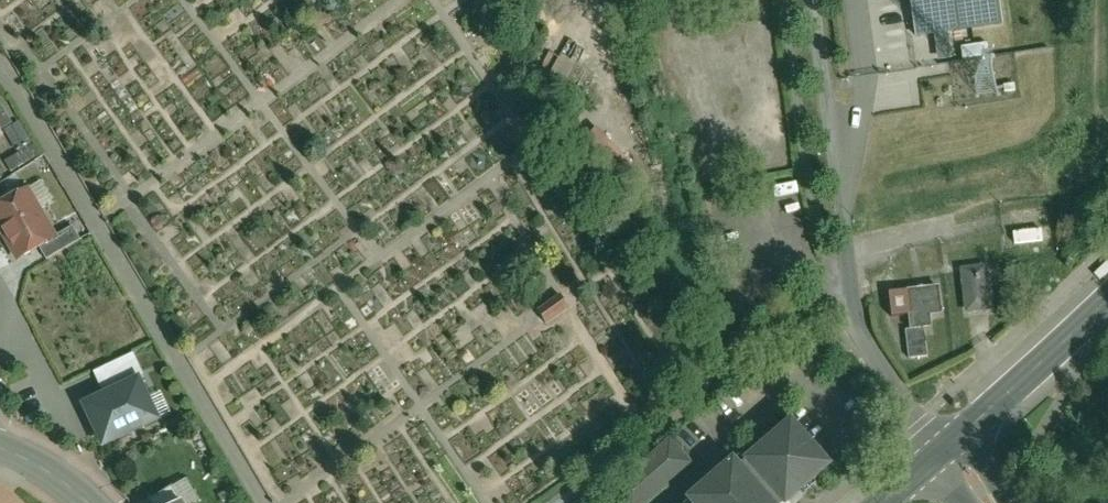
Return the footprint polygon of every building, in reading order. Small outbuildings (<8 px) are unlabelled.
[(920,41),(1007,28),(1002,0),(914,0),(920,41)] [(57,236),(31,190),(0,207),(0,219),(21,256),(57,236)] [(988,266),(966,268),(970,309),(992,307),(988,266)] [(916,354),(931,352),(928,327),(934,326),(933,313),(946,312),(943,286),(895,291),(897,314),(912,312),(916,354)] [(549,324),(570,309),(561,297),(540,312),(549,324)] [(142,377),(86,403),(107,448),(163,421),(142,377)] [(836,467),(797,422),(746,467),(739,458),(693,499),(696,502),(794,502),(836,467)] [(675,440),(617,492),(627,502),(651,502),(696,464),(675,440)]
